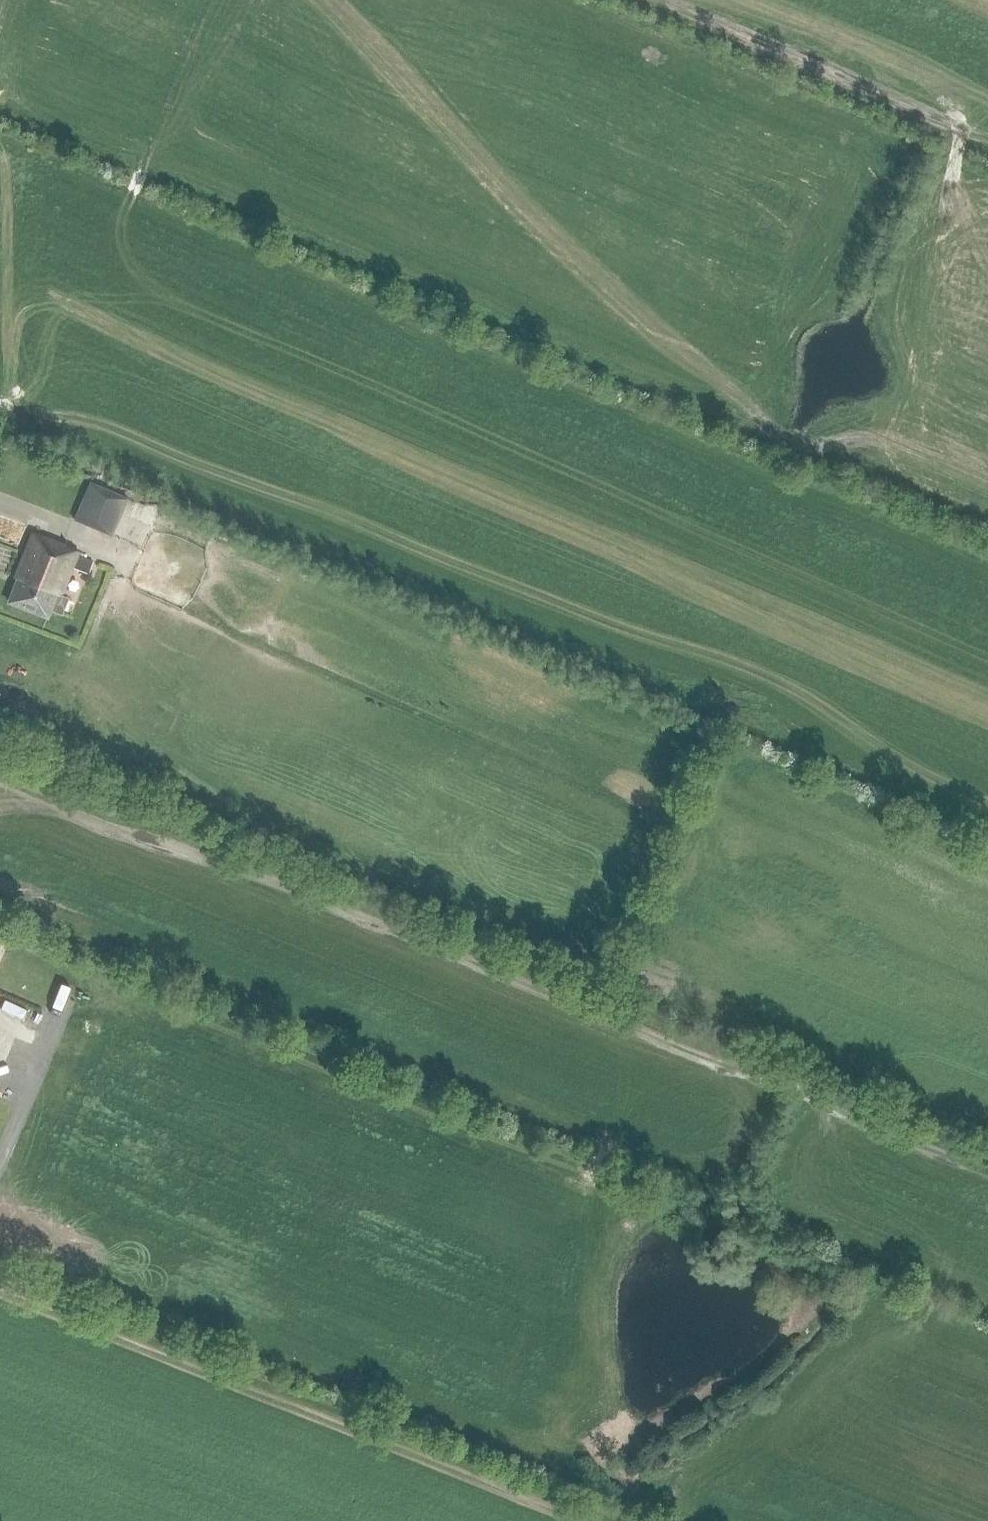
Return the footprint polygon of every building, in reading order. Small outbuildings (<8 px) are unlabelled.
[(88,483),(75,520),(114,534),(127,498),(88,483)] [(16,579),(8,602),(47,617),(50,610),(61,614),(67,598),(60,596),(71,568),(87,574),(92,562),(76,556),(78,552),(63,546),(63,544),(32,532),(13,578),(16,579)]
